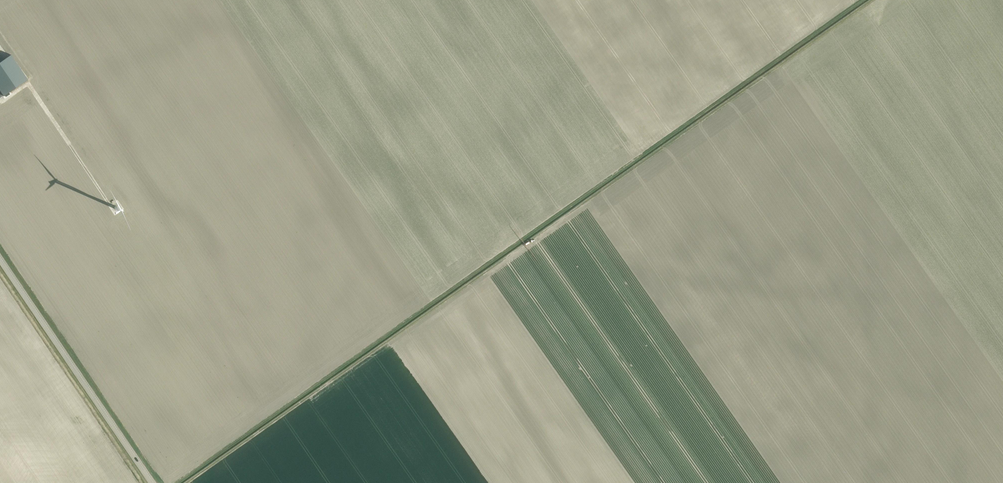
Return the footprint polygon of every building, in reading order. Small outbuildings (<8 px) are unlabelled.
[(26,79),(10,55),(3,59),(0,55),(0,97),(26,79)]
